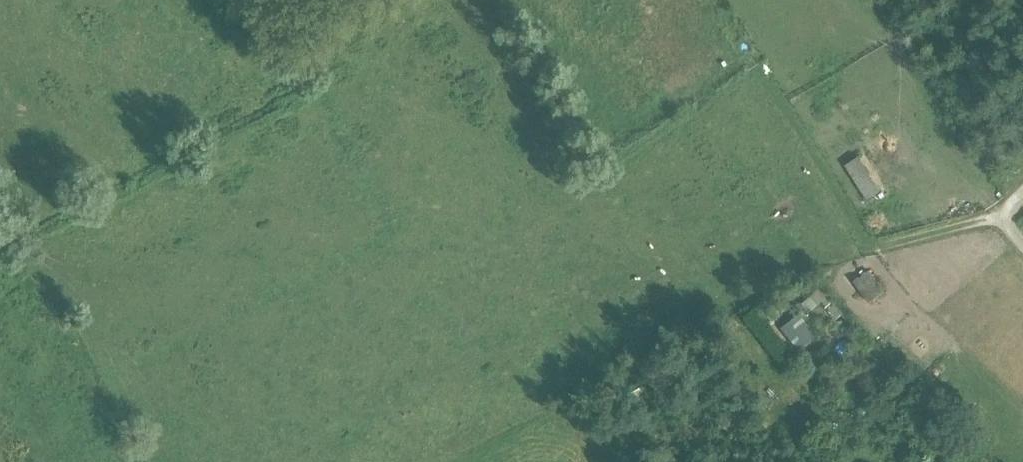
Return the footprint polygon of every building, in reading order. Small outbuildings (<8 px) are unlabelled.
[(845,166),(867,200),(880,192),(859,157),(845,166)] [(885,292),(869,271),(854,282),(869,303),(885,292)] [(799,310),(804,316),(820,303),(831,317),(839,311),(823,291),(799,310)] [(780,328),(798,353),(817,338),(799,314),(780,328)]
